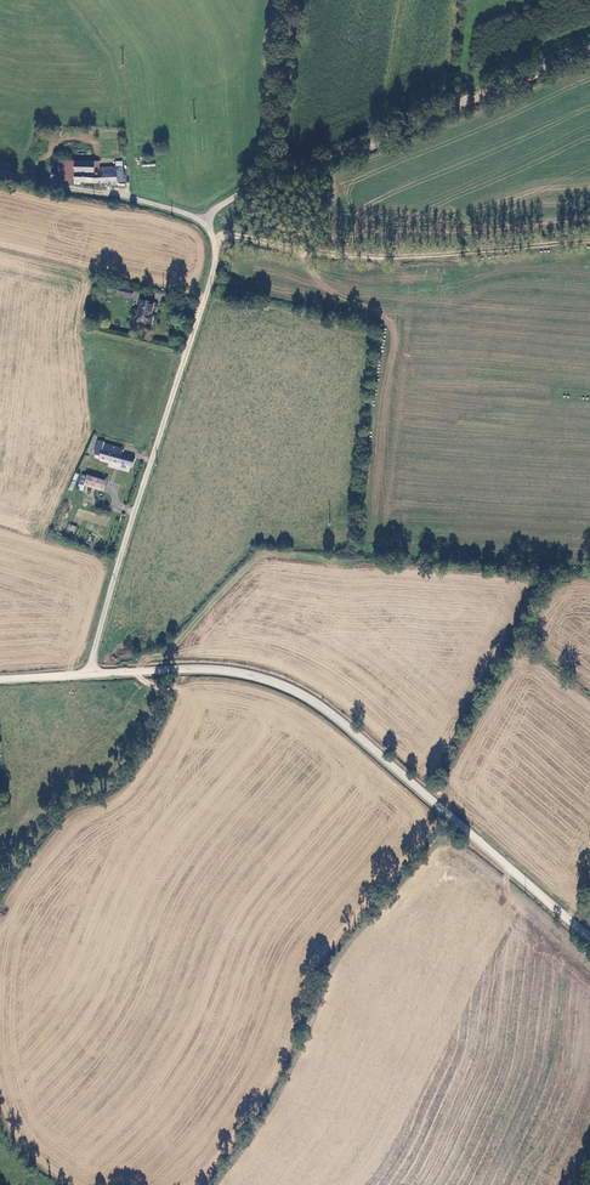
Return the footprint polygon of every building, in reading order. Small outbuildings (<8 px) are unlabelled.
[(95,160),(76,160),(75,180),(99,183),(123,182),(123,168),(95,166),(95,160)] [(116,295),(132,297),(133,288),(117,286),(116,295)] [(145,302),(140,321),(155,326),(157,317),(154,317),(158,306),(145,302)] [(123,448),(103,443),(99,458),(133,467),(136,458),(122,454),(123,448)] [(82,473),(78,484),(104,491),(107,481),(82,473)] [(69,523),(64,533),(72,537),(77,527),(69,523)]
